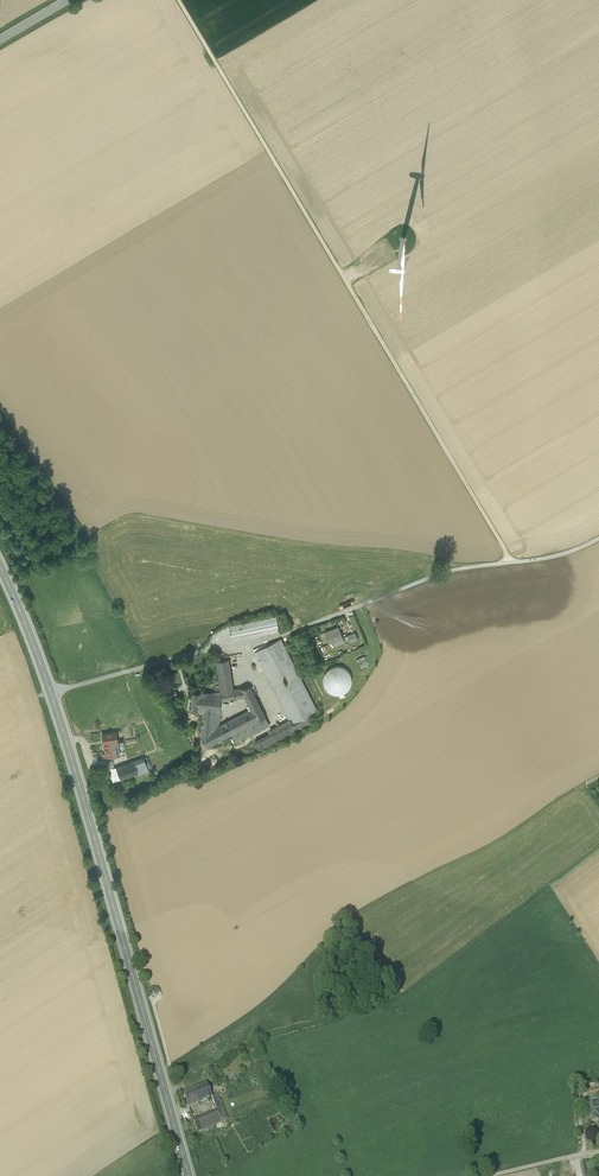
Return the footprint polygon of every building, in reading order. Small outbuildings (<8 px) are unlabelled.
[(233,640),(279,630),(276,616),(230,626),(233,640)] [(334,642),(343,638),(339,627),(325,632),(328,641),(333,640),(334,642)] [(355,633),(347,636),(350,642),(358,639),(355,633)] [(333,640),(328,641),(330,647),(344,642),(343,638),(334,642),(333,640)] [(255,652),(291,723),(292,725),(310,716),(318,712),(280,639),(255,652)] [(216,662),(220,687),(221,691),(234,689),(229,660),(216,662)] [(321,671),(328,696),(351,690),(345,665),(321,671)] [(250,686),(241,688),(245,697),(246,699),(255,695),(250,686)] [(175,688),(168,690),(170,697),(177,695),(175,688)] [(241,688),(234,689),(221,691),(221,700),(245,697),(241,688)] [(201,691),(194,690),(192,709),(204,710),(214,711),(220,712),(221,700),(221,691),(215,692),(211,692),(201,691)] [(266,717),(257,699),(248,703),(251,709),(257,721),(266,717)] [(201,735),(207,747),(232,734),(257,721),(251,709),(219,726),(212,730),(201,735)] [(201,735),(212,730),(214,711),(204,710),(201,735)] [(220,712),(214,711),(212,730),(219,726),(220,712)] [(314,724),(310,716),(292,725),(291,723),(255,741),(260,751),(314,724)] [(270,725),(266,717),(257,721),(232,734),(236,742),(270,725)] [(105,754),(105,757),(120,755),(119,749),(117,741),(118,741),(116,731),(102,734),(105,754)] [(142,757),(137,759),(142,771),(147,770),(142,757)] [(138,773),(142,771),(137,759),(133,761),(138,773)] [(107,769),(109,769),(114,768),(113,760),(106,761),(107,769)] [(120,780),(138,773),(133,761),(116,767),(120,780)] [(114,782),(120,780),(116,767),(114,768),(109,769),(114,782)] [(158,986),(153,990),(157,996),(163,992),(158,986)] [(192,1074),(206,1069),(204,1063),(190,1069),(192,1074)] [(193,1087),(199,1102),(211,1097),(212,1097),(212,1096),(209,1090),(209,1089),(206,1082),(193,1087)] [(182,1091),(188,1106),(199,1102),(193,1087),(182,1091)] [(217,1110),(221,1122),(227,1119),(217,1095),(217,1094),(212,1096),(212,1097),(211,1097),(217,1110)] [(589,1105),(592,1122),(598,1121),(595,1104),(589,1105)] [(205,1115),(210,1126),(221,1122),(217,1110),(205,1115)] [(210,1126),(205,1115),(195,1120),(193,1121),(197,1132),(210,1126)]
